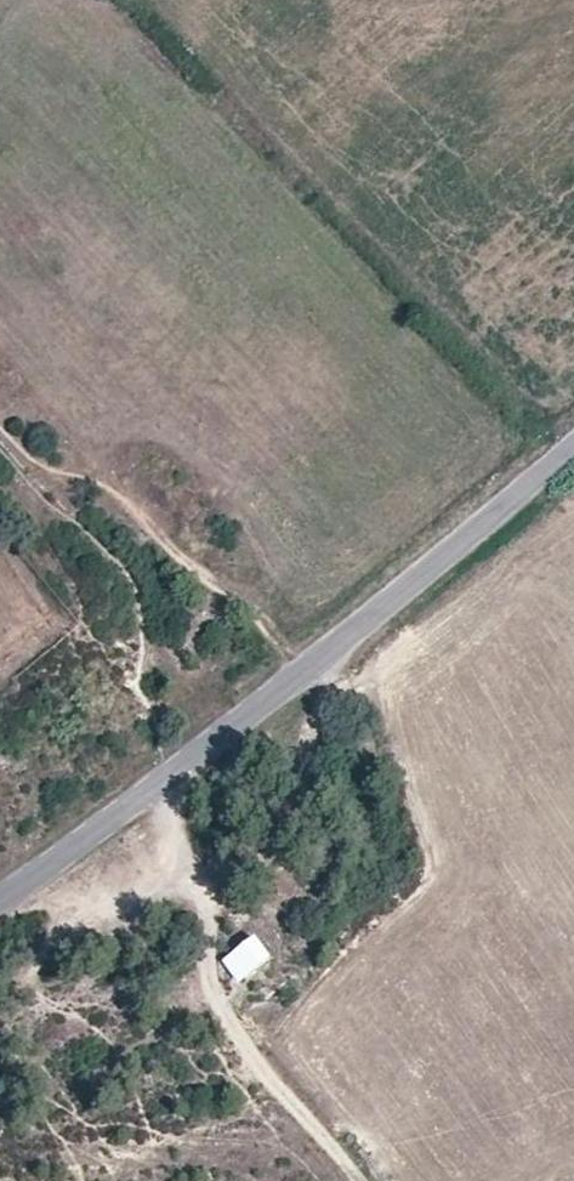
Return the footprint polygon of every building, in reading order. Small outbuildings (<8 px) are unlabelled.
[(225,957),(241,979),(265,962),(251,942),(225,957)]
